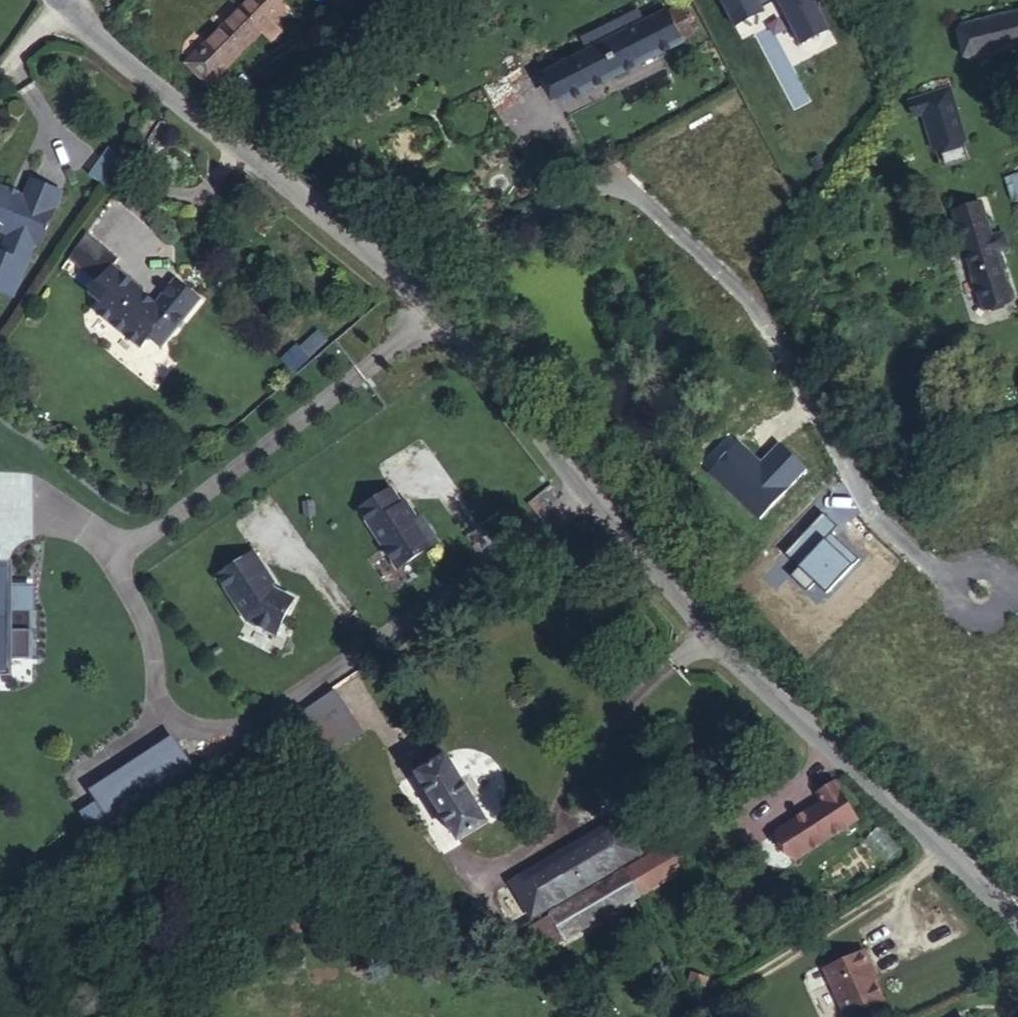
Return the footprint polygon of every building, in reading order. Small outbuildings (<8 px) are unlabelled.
[(283,9),(274,0),(250,0),(187,63),(208,85),(261,31),(270,40),(281,29),(272,20),(283,9)] [(667,11),(645,23),(641,14),(586,42),(590,52),(546,75),(560,103),(605,80),(696,35),(689,22),(675,28),(667,11)] [(335,13),(308,35),(318,47),(345,25),(335,13)] [(1014,14),(966,26),(973,58),(1017,47),(1017,32),(1014,14)] [(798,89),(840,76),(821,17),(780,30),(798,89)] [(936,150),(966,140),(951,88),(910,102),(915,118),(924,115),(936,150)] [(90,175),(117,191),(134,163),(108,146),(90,175)] [(1010,199),(1017,196),(1017,172),(1004,176),(1010,199)] [(85,201),(59,182),(48,198),(14,174),(0,195),(0,213),(25,230),(14,245),(7,240),(2,241),(0,244),(0,281),(15,292),(48,246),(52,249),(54,245),(85,201)] [(954,211),(959,227),(986,219),(980,202),(954,211)] [(986,219),(959,227),(983,307),(1011,298),(986,219)] [(96,286),(117,259),(86,233),(66,262),(96,286)] [(390,554),(426,531),(419,521),(412,519),(396,495),(392,498),(382,482),(351,503),(383,553),(390,554)] [(247,550),(211,573),(240,617),(269,632),(287,597),(267,587),(264,582),(267,580),(247,550)] [(17,678),(18,657),(34,658),(36,583),(17,582),(18,563),(0,562),(0,677),(17,678)] [(330,756),(363,734),(335,692),(303,713),(330,756)] [(179,737),(89,785),(98,802),(84,809),(98,836),(202,780),(179,737)] [(411,759),(419,773),(446,757),(438,743),(411,759)] [(459,841),(489,823),(448,756),(446,757),(419,773),(418,774),(459,841)] [(795,860),(856,819),(836,781),(819,793),(824,803),(778,832),(795,860)] [(532,918),(641,853),(621,818),(511,883),(532,918)] [(678,840),(630,861),(643,892),(692,871),(678,840)] [(588,892),(604,918),(640,896),(625,870),(588,892)] [(565,941),(604,918),(588,892),(549,914),(565,941)] [(565,941),(549,914),(529,926),(545,953),(565,941)] [(825,969),(847,1016),(849,1016),(884,1001),(869,967),(872,966),(865,951),(825,969)]
